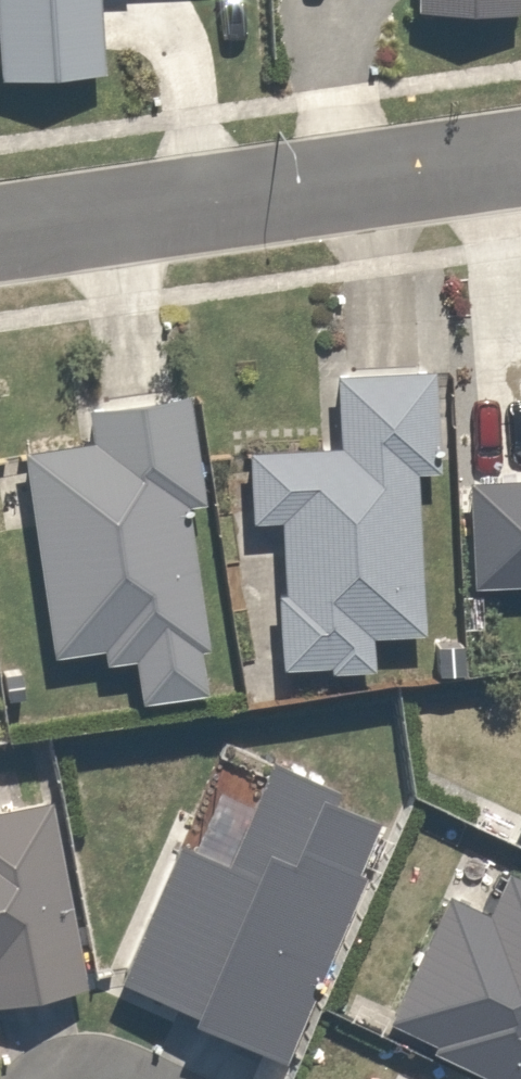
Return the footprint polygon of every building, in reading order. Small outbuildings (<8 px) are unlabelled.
[(81,69),(75,0),(0,0),(0,76),(81,69)] [(382,11),(482,3),(482,0),(382,0),(382,11)] [(512,333),(520,491),(520,333),(512,333)] [(412,641),(416,387),(312,385),(310,465),(230,464),(229,547),(256,547),(254,689),(350,690),(351,640),(412,641)] [(205,716),(164,421),(81,433),(87,476),(5,487),(32,684),(117,672),(124,727),(205,716)] [(520,615),(520,495),(453,499),(460,618),(520,615)] [(500,809),(520,820),(520,778),(500,809)] [(242,1057),(348,831),(265,792),(223,881),(169,856),(105,993),(242,1057)] [(35,827),(0,830),(0,1017),(52,1013),(35,827)] [(439,879),(356,1043),(427,1078),(520,1078),(520,920),(439,879)]
